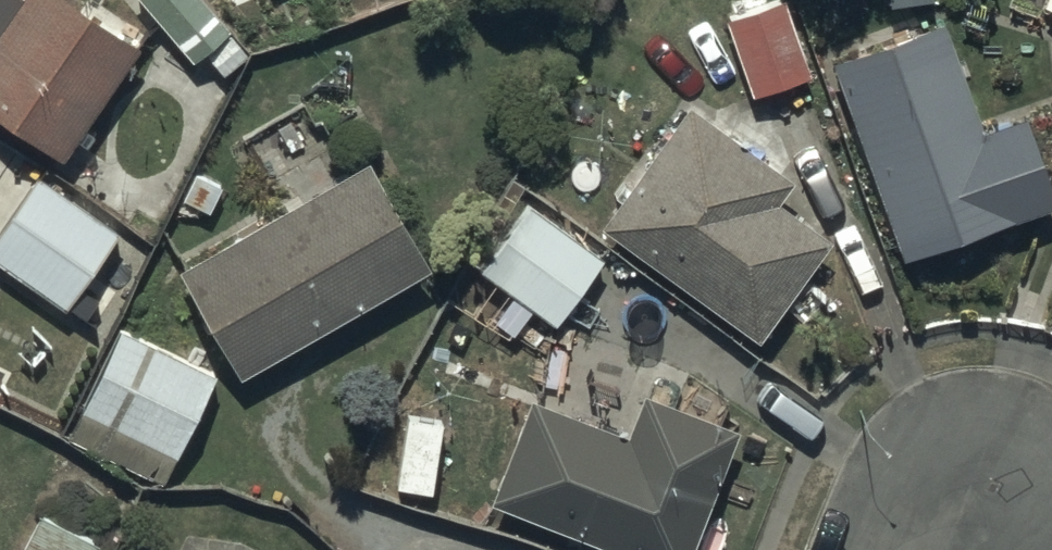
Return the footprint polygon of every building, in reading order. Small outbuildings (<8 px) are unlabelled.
[(58,145),(138,33),(92,0),(0,0),(0,103),(58,145)] [(192,51),(229,21),(211,0),(149,0),(192,51)] [(753,83),(807,61),(782,0),(757,0),(725,14),(753,83)] [(901,244),(1051,191),(1051,182),(1024,103),(982,117),(943,7),(828,47),(901,244)] [(687,96),(600,214),(757,326),(827,228),(773,189),(788,168),(687,96)] [(177,255),(238,362),(429,253),(368,146),(177,255)] [(0,216),(0,251),(62,298),(77,278),(94,291),(129,245),(112,232),(117,225),(38,165),(0,216)] [(481,259),(577,331),(588,317),(599,251),(528,197),(481,259)] [(213,361),(118,315),(64,428),(158,473),(213,361)] [(489,487),(651,549),(683,549),(735,416),(644,380),(627,426),(528,388),(489,487)] [(94,528),(40,500),(15,549),(82,549),(94,528)]
